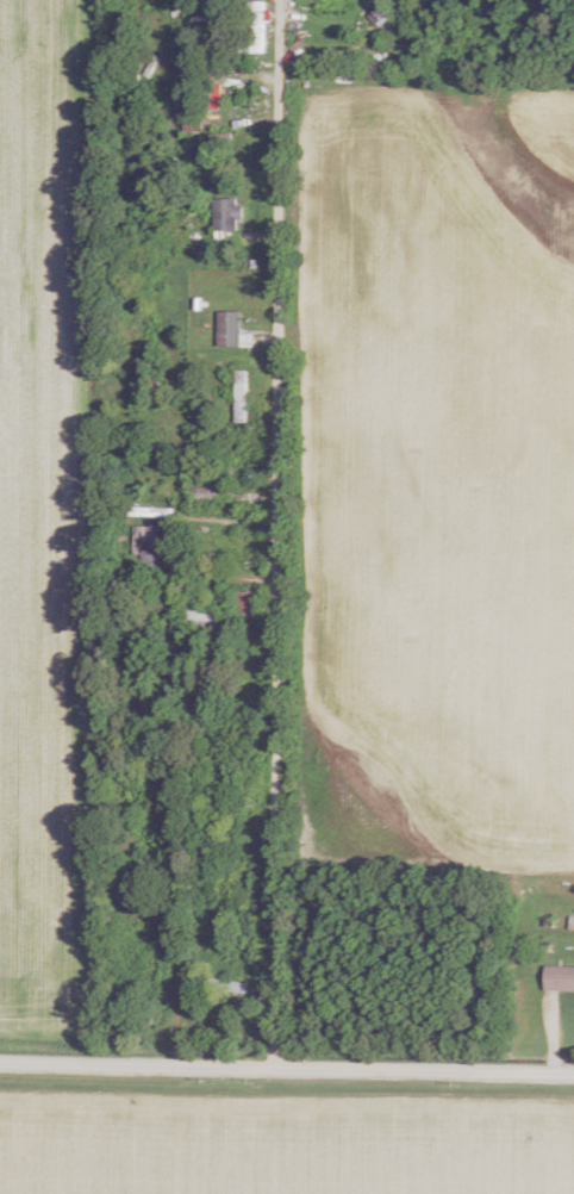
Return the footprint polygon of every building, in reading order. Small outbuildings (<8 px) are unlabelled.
[(263,1),(245,1),(245,26),(251,26),(251,52),(263,52),(263,1)] [(183,132),(200,132),(200,119),(183,119),(183,132)] [(211,198),(211,230),(238,230),(238,198),(211,198)] [(216,346),(238,346),(238,311),(216,311),(216,346)] [(131,451),(153,451),(153,439),(131,439),(131,451)] [(212,487),(192,487),(192,503),(212,503),(212,487)] [(171,508),(126,508),(126,516),(171,516),(171,508)] [(131,556),(141,556),(141,571),(163,571),(163,526),(131,526),(131,556)] [(258,590),(230,590),(230,614),(258,614),(258,590)] [(182,628),(220,628),(220,606),(191,606),(191,605),(182,605),(182,628)] [(136,695),(136,717),(148,717),(148,695),(136,695)] [(543,965),(543,1003),(548,1003),(548,990),(573,990),(573,966),(543,965)] [(244,981),(192,976),(191,987),(243,992),(244,981)]
